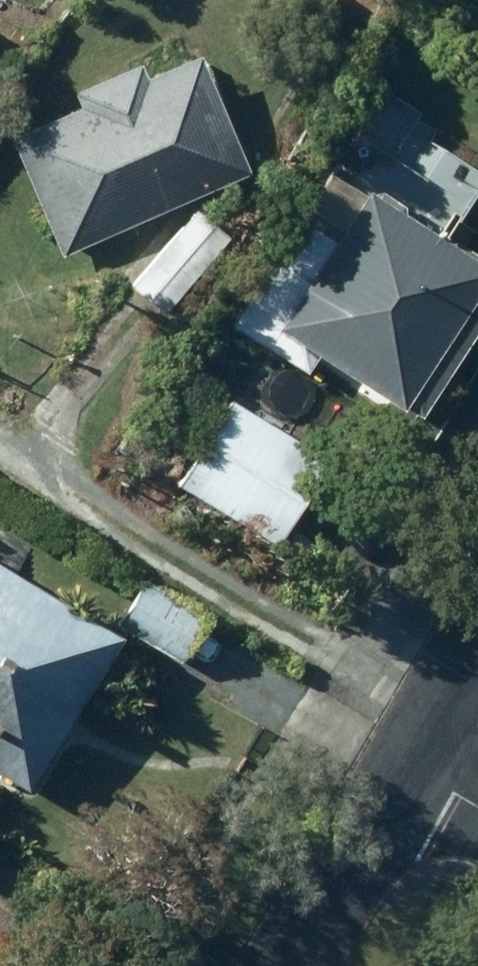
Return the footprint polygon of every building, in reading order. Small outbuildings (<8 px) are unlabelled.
[(79,107),(7,139),(60,258),(245,174),(193,57),(141,81),(134,65),(73,93),(79,107)] [(362,194),(332,242),(296,220),(227,329),(301,376),(313,358),(400,412),(402,409),(419,420),(477,327),(477,266),(362,194)] [(188,215),(130,290),(163,315),(220,239),(188,215)] [(176,487),(275,548),(328,461),(228,400),(176,487)] [(24,793),(116,641),(0,572),(0,779),(24,793)] [(139,580),(112,623),(178,664),(205,621),(139,580)]
